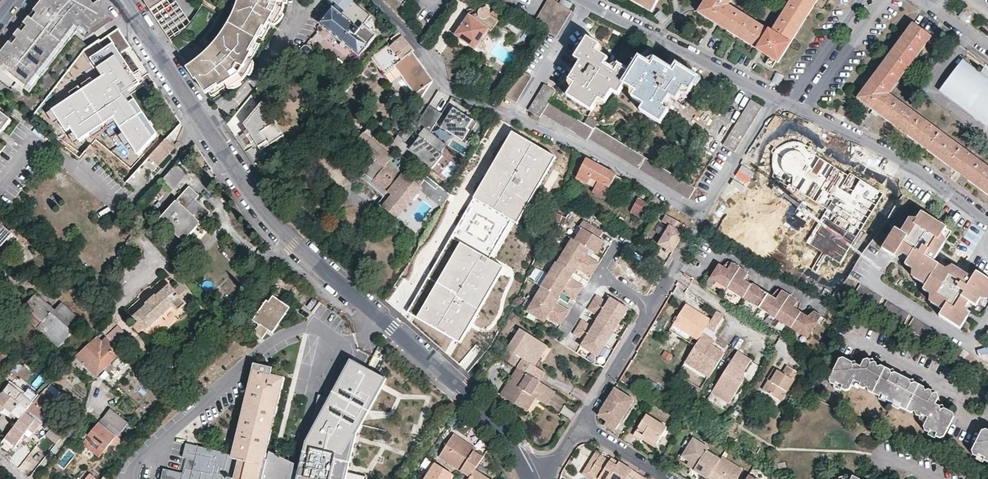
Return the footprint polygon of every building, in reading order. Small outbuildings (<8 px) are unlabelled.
[(28,88),(25,86),(74,25),(79,29),(81,26),(90,34),(111,20),(98,0),(43,0),(35,10),(28,19),(0,53),(0,66),(2,67),(5,65),(9,68),(7,71),(18,80),(13,86),(24,94),(28,88)] [(245,4),(242,10),(246,12),(239,24),(232,35),(229,33),(220,45),(222,47),(216,54),(212,51),(204,59),(207,62),(193,71),(207,90),(209,89),(219,82),(225,77),(228,81),(232,77),(237,83),(242,79),(248,73),(250,71),(254,65),(249,61),(252,56),(253,54),(255,50),(252,48),(257,38),(261,32),(266,23),(270,16),(273,18),(276,13),(282,16),(284,9),(287,3),(287,0),(246,0),(245,4)] [(239,24),(246,12),(242,10),(245,4),(246,0),(242,0),(240,6),(235,17),(231,24),(223,35),(217,43),(220,45),(229,33),(232,35),(239,24)] [(337,8),(344,0),(327,0),(337,8)] [(572,9),(556,0),(546,0),(534,23),(548,30),(557,35),(572,9)] [(652,12),(658,0),(631,0),(652,12)] [(703,3),(701,6),(699,11),(698,12),(716,23),(760,50),(779,62),(817,0),(790,0),(772,31),(729,4),(732,0),(705,0),(703,3)] [(368,16),(351,3),(341,16),(332,7),(319,23),(357,56),(374,37),(366,29),(369,26),(363,21),(368,16)] [(479,12),(474,14),(472,12),(469,15),(469,14),(455,33),(476,48),(489,29),(493,31),(500,21),(499,20),(503,14),(495,8),(491,12),(491,10),(489,8),(487,7),(484,7),(483,7),(481,9),(479,12)] [(287,11),(284,9),(282,16),(276,13),(273,18),(278,21),(287,11)] [(661,22),(667,17),(660,9),(654,14),(661,22)] [(912,22),(857,97),(875,111),(904,133),(958,172),(987,194),(987,167),(888,94),(931,35),(912,22)] [(272,26),(270,24),(266,23),(261,32),(267,35),(272,26)] [(85,38),(90,34),(81,26),(79,29),(74,25),(25,86),(28,88),(30,90),(77,31),(85,38)] [(412,47),(402,37),(393,45),(374,58),(390,80),(400,73),(420,100),(433,80),(412,52),(413,50),(412,47)] [(585,106),(591,109),(592,110),(600,98),(605,101),(613,89),(618,93),(624,84),(636,91),(633,97),(651,108),(647,114),(661,123),(668,112),(663,108),(670,97),(678,101),(684,90),(690,93),(698,79),(683,71),(674,73),(656,62),(652,68),(640,61),(632,74),(619,67),(617,71),(604,64),(608,57),(596,50),(599,44),(587,37),(575,58),(580,61),(569,80),(575,84),(568,95),(585,106)] [(263,42),(257,38),(252,48),(255,50),(253,54),(255,55),(263,42)] [(173,123),(117,41),(60,98),(123,166),(173,123)] [(211,49),(212,51),(216,54),(222,47),(220,45),(217,43),(216,43),(212,44),(211,46),(211,49)] [(313,50),(307,44),(304,45),(299,51),(300,55),(305,59),(309,59),(313,53),(313,50)] [(191,68),(204,59),(212,51),(211,49),(204,54),(189,65),(191,68)] [(259,60),(252,56),(249,61),(254,65),(250,71),(253,73),(259,60)] [(191,68),(193,71),(207,62),(204,59),(191,68)] [(962,60),(940,90),(986,125),(987,123),(987,79),(962,60)] [(500,94),(516,103),(532,76),(519,68),(500,94)] [(232,77),(228,81),(232,87),(244,82),(242,79),(237,83),(232,77)] [(219,82),(209,89),(212,93),(225,84),(224,83),(221,85),(219,82)] [(529,110),(539,117),(543,110),(548,101),(555,91),(544,84),(529,110)] [(259,98),(241,120),(260,149),(283,133),(259,98)] [(723,145),(734,152),(762,107),(751,100),(723,145)] [(598,121),(587,115),(583,123),(548,101),(543,110),(588,138),(590,135),(689,196),(696,186),(597,124),(598,121)] [(425,127),(430,132),(442,113),(429,105),(418,122),(425,127)] [(582,112),(587,115),(591,109),(585,106),(582,112)] [(471,132),(477,122),(453,107),(441,127),(463,142),(470,131),(471,132)] [(0,111),(0,138),(13,121),(0,111)] [(795,120),(763,167),(798,190),(829,143),(795,120)] [(430,132),(425,127),(418,136),(420,137),(416,142),(414,140),(408,148),(432,168),(443,155),(440,153),(433,147),(439,139),(430,132)] [(366,153),(378,137),(375,135),(371,131),(366,137),(362,135),(355,143),(359,146),(354,152),(361,158),(366,153)] [(75,132),(63,146),(73,154),(77,157),(87,144),(75,132)] [(549,193),(558,177),(553,161),(510,133),(502,136),(486,160),(481,157),(476,166),(481,169),(478,177),(473,173),(436,234),(444,260),(439,269),(443,271),(433,288),(429,285),(419,302),(422,310),(418,312),(420,319),(424,319),(426,327),(433,331),(435,327),(457,338),(454,343),(462,347),(469,344),(471,348),(479,345),(477,341),(485,340),(495,324),(510,296),(504,292),(524,257),(518,233),(513,234),(507,208),(540,199),(540,196),(549,193)] [(390,147),(395,151),(404,141),(397,135),(390,147)] [(388,146),(378,137),(366,153),(378,162),(366,177),(393,199),(391,202),(393,203),(391,205),(388,209),(399,218),(404,212),(406,214),(415,203),(412,202),(423,189),(440,204),(446,192),(395,151),(390,147),(388,146)] [(156,166),(173,147),(164,138),(146,157),(156,166)] [(440,153),(443,155),(450,147),(439,139),(433,147),(440,153)] [(607,187),(615,174),(597,165),(586,160),(578,176),(579,179),(588,184),(592,178),(599,181),(594,190),(603,194),(607,187)] [(185,170),(176,162),(160,180),(169,188),(185,170)] [(885,185),(855,167),(802,259),(832,276),(885,185)] [(624,179),(615,174),(607,187),(617,193),(624,179)] [(393,199),(366,177),(363,181),(391,205),(393,203),(391,202),(393,199)] [(197,194),(187,186),(157,219),(182,241),(209,211),(194,198),(197,194)] [(446,192),(440,204),(443,206),(449,195),(446,192)] [(648,205),(638,200),(631,213),(641,218),(642,216),(646,208),(648,205)] [(659,211),(650,206),(648,205),(646,208),(658,214),(659,211)] [(658,214),(646,208),(642,216),(653,222),(658,214)] [(577,221),(580,212),(569,209),(567,217),(577,221)] [(882,247),(895,255),(898,249),(910,257),(906,264),(917,271),(914,276),(926,284),(923,288),(935,297),(932,302),(943,310),(939,315),(959,328),(966,316),(961,313),(968,301),(975,305),(982,293),(987,297),(987,296),(987,280),(975,272),(972,278),(963,272),(953,267),(950,272),(932,261),(943,242),(938,238),(945,227),(921,212),(914,224),(908,220),(901,231),(895,227),(882,247)] [(683,224),(667,215),(663,222),(671,226),(660,245),(672,252),(684,233),(688,226),(683,224)] [(603,232),(582,220),(580,224),(600,237),(603,232)] [(15,227),(11,232),(0,223),(0,247),(11,234),(21,242),(26,236),(15,227)] [(600,237),(580,224),(578,226),(582,228),(574,240),(589,249),(596,253),(603,241),(599,238),(600,237)] [(574,240),(571,238),(564,251),(595,269),(599,263),(599,262),(586,254),(589,249),(574,240)] [(595,269),(564,251),(557,263),(573,273),(574,274),(577,268),(591,276),(592,274),(595,269)] [(801,303),(791,294),(779,287),(773,294),(754,283),(752,284),(749,282),(751,274),(740,267),(728,260),(722,266),(719,264),(711,278),(720,284),(722,282),(736,290),(734,293),(768,314),(770,311),(783,320),(782,322),(801,334),(802,332),(810,336),(823,316),(814,310),(808,316),(799,311),(801,303)] [(557,263),(556,262),(548,275),(579,293),(583,287),(583,286),(570,278),(573,273),(557,263)] [(548,275),(539,269),(532,281),(541,287),(548,275)] [(579,293),(548,275),(541,287),(542,287),(559,297),(562,292),(575,300),(576,298),(579,293)] [(736,290),(722,282),(720,284),(734,293),(736,290)] [(132,324),(138,331),(143,326),(144,328),(171,305),(176,310),(184,303),(179,297),(171,288),(167,284),(155,295),(154,294),(145,302),(146,304),(133,315),(137,320),(132,324)] [(171,288),(179,297),(183,294),(174,284),(171,288)] [(859,284),(853,295),(875,308),(882,298),(859,284)] [(559,297),(542,287),(535,300),(565,318),(569,313),(570,311),(556,303),(560,298),(559,297)] [(64,339),(81,319),(63,304),(53,315),(51,313),(53,310),(34,294),(24,306),(43,321),(38,327),(60,345),(62,342),(64,343),(66,341),(64,339)] [(629,308),(611,297),(608,302),(597,295),(596,297),(592,303),(621,320),(629,308)] [(281,316),(284,318),(291,308),(275,296),(268,305),(266,304),(254,320),(260,324),(255,331),(265,338),(270,331),(281,316)] [(565,318),(535,300),(527,312),(545,322),(548,317),(561,325),(562,324),(565,318)] [(886,300),(879,312),(902,326),(909,314),(886,300)] [(63,304),(60,301),(53,310),(51,313),(53,315),(63,304)] [(312,309),(304,303),(297,313),(304,319),(312,309)] [(621,320),(592,303),(589,308),(588,309),(599,316),(596,322),(614,332),(621,320)] [(672,323),(698,339),(702,332),(706,326),(710,319),(703,315),(702,318),(695,314),(697,311),(684,303),(672,323)] [(43,321),(24,306),(19,312),(38,327),(43,321)] [(713,330),(722,316),(722,313),(716,309),(710,319),(706,326),(713,330)] [(783,320),(770,311),(768,314),(782,322),(783,320)] [(132,338),(109,314),(102,330),(106,334),(121,350),(132,338)] [(273,333),(284,318),(281,316),(270,331),(273,333)] [(914,317),(907,329),(929,342),(936,331),(914,317)] [(614,332),(596,322),(593,327),(582,320),(581,321),(578,327),(606,344),(614,332)] [(606,344),(578,327),(574,332),(573,334),(585,341),(581,346),(599,356),(606,344)] [(543,341),(521,328),(503,357),(520,368),(531,375),(540,381),(546,371),(535,364),(541,355),(537,352),(543,341)] [(710,337),(702,332),(698,339),(685,362),(710,377),(725,351),(712,344),(707,341),(710,337)] [(76,355),(96,375),(116,354),(121,350),(106,334),(101,340),(96,335),(76,355)] [(548,344),(543,341),(537,352),(541,355),(548,344)] [(745,368),(752,357),(737,349),(712,391),(729,401),(745,377),(745,368)] [(123,362),(128,357),(121,350),(116,354),(123,362)] [(829,380),(830,383),(834,386),(835,383),(842,387),(841,389),(846,391),(849,390),(851,386),(854,381),(860,385),(859,387),(863,389),(867,388),(868,391),(879,397),(880,395),(887,398),(886,401),(893,404),(894,402),(901,405),(899,407),(911,413),(915,412),(915,415),(920,418),(921,415),(927,419),(925,423),(923,427),(924,431),(929,433),(930,431),(937,434),(936,437),(940,439),(944,437),(954,417),(953,413),(948,411),(944,409),(941,410),(939,407),(935,405),(938,398),(937,394),(935,393),(931,391),(928,390),(925,391),(924,388),(915,383),(911,384),(910,381),(906,378),(901,376),(895,373),(894,373),(891,373),(890,371),(881,366),(877,367),(876,364),(874,362),(871,363),(870,360),(867,359),(864,360),(860,367),(856,365),(853,365),(852,362),(847,360),(843,358),(839,359),(829,380)] [(366,369),(351,361),(348,366),(363,374),(366,369)] [(284,378),(271,376),(273,368),(254,364),(233,453),(186,442),(182,457),(191,460),(188,474),(179,472),(163,467),(161,478),(288,478),(291,468),(291,466),(265,460),(284,378)] [(767,369),(760,365),(753,378),(759,381),(767,369)] [(781,371),(778,369),(770,380),(768,379),(762,389),(780,399),(792,379),(794,380),(798,372),(786,365),(781,371)] [(291,468),(288,478),(364,478),(365,477),(348,473),(357,436),(387,379),(366,369),(363,374),(348,366),(332,398),(330,401),(318,398),(301,470),(291,468)] [(770,380),(778,369),(774,367),(767,378),(768,379),(770,380)] [(547,405),(556,391),(540,381),(531,375),(520,368),(503,395),(527,410),(535,398),(547,405)] [(28,371),(25,377),(37,382),(40,376),(28,371)] [(614,386),(599,410),(601,411),(599,414),(607,421),(617,427),(635,399),(614,386)] [(59,399),(45,388),(41,392),(41,391),(37,397),(31,404),(27,410),(40,419),(42,421),(56,404),(55,403),(59,399)] [(776,405),(780,399),(762,389),(758,395),(776,405)] [(30,391),(25,399),(31,404),(37,397),(30,391)] [(4,392),(0,397),(0,413),(5,408),(12,413),(12,412),(20,418),(27,410),(31,404),(25,399),(23,398),(18,404),(4,392)] [(115,434),(116,436),(128,422),(111,407),(99,421),(115,434)] [(27,410),(20,418),(13,427),(25,436),(25,435),(29,438),(42,421),(40,419),(27,410)] [(640,439),(641,438),(643,435),(657,444),(667,427),(647,414),(633,435),(640,439)] [(738,422),(732,419),(727,427),(733,431),(738,422)] [(98,455),(112,439),(115,434),(99,421),(82,442),(98,455)] [(617,427),(607,421),(605,425),(615,431),(617,427)] [(25,436),(13,427),(2,441),(13,450),(25,436)] [(61,435),(50,427),(43,435),(55,443),(61,435)] [(985,429),(981,431),(971,451),(972,455),(977,457),(978,455),(985,458),(983,461),(987,463),(987,431),(985,429)] [(117,443),(120,439),(116,436),(115,434),(112,439),(117,443)] [(470,477),(474,470),(482,457),(473,451),(474,448),(453,435),(439,457),(470,477)] [(643,435),(641,438),(654,447),(657,444),(643,435)] [(708,478),(720,460),(707,451),(709,448),(694,438),(683,456),(697,465),(694,470),(708,478)] [(591,473),(602,455),(598,452),(586,470),(591,473)] [(596,476),(608,458),(602,455),(591,473),(596,476)] [(680,460),(694,470),(697,465),(683,456),(680,460)] [(191,460),(182,457),(179,472),(188,474),(191,460)] [(708,478),(737,478),(738,478),(733,475),(738,467),(722,457),(720,460),(708,478)] [(608,458),(596,476),(601,478),(628,478),(634,470),(623,463),(621,461),(620,461),(620,463),(617,460),(615,463),(611,460),(608,458)] [(452,474),(435,463),(424,478),(449,478),(452,474)] [(760,466),(757,471),(769,478),(773,478),(775,475),(762,467),(760,466)] [(743,470),(738,467),(733,475),(738,478),(743,470)] [(98,473),(93,469),(89,473),(94,477),(98,473)] [(474,470),(470,477),(468,478),(488,478),(474,470)] [(593,478),(594,478),(596,476),(591,473),(586,470),(584,473),(593,478)] [(634,470),(628,478),(648,478),(644,476),(634,470)]
